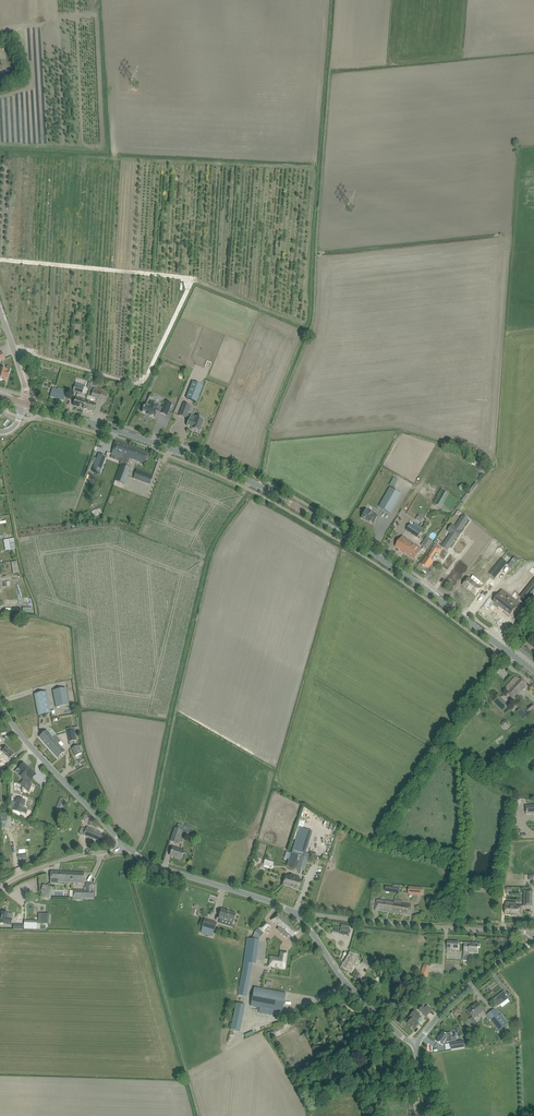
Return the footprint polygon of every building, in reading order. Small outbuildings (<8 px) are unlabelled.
[(6,76),(5,72),(0,73),(0,88),(10,85),(9,83),(6,76)] [(1,379),(2,378),(5,379),(4,378),(4,377),(8,378),(9,372),(11,367),(8,367),(7,369),(0,368),(0,379),(1,379)] [(73,391),(82,393),(84,385),(75,382),(73,391)] [(193,382),(186,398),(196,402),(203,386),(193,382)] [(91,396),(101,399),(104,389),(94,387),(91,396)] [(50,397),(63,401),(66,392),(54,389),(53,393),(52,393),(50,397)] [(73,406),(83,409),(86,401),(76,398),(73,406)] [(86,401),(83,409),(94,412),(96,404),(86,401)] [(167,416),(172,404),(165,401),(160,413),(167,416)] [(155,418),(158,409),(157,409),(159,405),(151,402),(150,406),(145,404),(142,412),(146,414),(150,416),(155,418)] [(186,418),(190,406),(184,403),(179,415),(186,418)] [(199,432),(204,420),(196,416),(194,421),(189,419),(186,425),(191,427),(191,429),(199,432)] [(112,454),(122,458),(123,455),(145,463),(149,453),(115,441),(112,454)] [(99,454),(92,471),(100,474),(106,457),(99,454)] [(121,464),(115,480),(124,484),(130,467),(121,464)] [(133,478),(150,484),(153,476),(136,470),(133,478)] [(395,488),(399,479),(394,477),(390,486),(395,488)] [(131,482),(126,497),(133,500),(139,485),(131,482)] [(391,513),(401,494),(390,488),(379,507),(391,513)] [(438,503),(441,505),(447,492),(445,490),(438,503)] [(378,516),(366,509),(361,518),(367,521),(367,520),(373,524),(378,516)] [(451,533),(444,543),(450,546),(456,537),(458,538),(462,532),(460,530),(468,519),(463,515),(455,527),(452,525),(448,531),(451,533)] [(422,531),(416,527),(411,523),(406,530),(418,538),(422,531)] [(422,549),(402,536),(395,547),(415,560),(422,549)] [(428,550),(433,541),(428,538),(426,537),(420,546),(428,550)] [(13,538),(3,540),(5,550),(10,549),(9,543),(14,542),(13,538)] [(422,564),(429,569),(434,561),(432,560),(437,552),(439,553),(442,548),(435,544),(422,564)] [(450,560),(444,568),(456,577),(460,572),(457,569),(459,566),(450,560)] [(501,560),(489,574),(494,579),(506,564),(501,560)] [(469,578),(463,585),(475,595),(481,588),(469,578)] [(489,580),(483,587),(488,591),(494,584),(489,580)] [(524,594),(530,599),(533,594),(533,581),(524,594)] [(494,601),(493,601),(501,607),(503,609),(510,615),(514,611),(514,610),(516,607),(519,604),(515,601),(516,601),(513,605),(508,601),(511,597),(502,590),(494,601)] [(533,662),(533,656),(532,655),(528,650),(522,645),(518,650),(533,662)] [(506,691),(513,698),(528,684),(521,677),(517,680),(506,691)] [(69,705),(66,687),(53,690),(56,707),(69,705)] [(51,713),(47,692),(34,694),(38,716),(51,713)] [(474,709),(478,712),(486,701),(482,698),(474,709)] [(516,711),(521,718),(526,714),(521,708),(516,711)] [(67,731),(69,741),(76,740),(74,729),(67,731)] [(65,752),(61,747),(64,745),(56,735),(53,738),(47,730),(39,737),(58,758),(65,752)] [(72,748),(76,757),(82,753),(78,745),(72,748)] [(6,747),(0,753),(0,756),(4,760),(7,764),(11,760),(10,759),(14,754),(6,747)] [(22,770),(18,774),(23,779),(20,784),(28,792),(31,785),(29,783),(33,778),(36,775),(31,770),(23,763),(20,767),(19,768),(22,770)] [(56,808),(62,810),(66,800),(60,797),(56,808)] [(26,801),(17,798),(13,810),(21,813),(26,801)] [(526,814),(533,814),(533,804),(526,805),(526,814)] [(15,827),(15,820),(12,820),(11,816),(6,816),(6,827),(15,827)] [(100,834),(101,832),(87,826),(86,829),(82,827),(79,834),(84,835),(104,843),(106,837),(100,834)] [(170,841),(178,843),(183,830),(175,828),(170,841)] [(300,855),(296,868),(304,871),(309,854),(305,853),(311,835),(300,831),(294,851),(293,851),(292,853),(300,855)] [(170,856),(182,859),(184,851),(173,847),(170,856)] [(292,853),(288,866),(295,868),(299,855),(292,853)] [(50,883),(61,884),(61,882),(84,884),(84,873),(51,872),(50,883)] [(286,876),(283,884),(294,887),(294,888),(298,889),(301,881),(295,879),(296,876),(290,875),(290,877),(286,876)] [(93,890),(92,890),(93,883),(86,883),(86,887),(84,887),(84,890),(72,889),(72,897),(81,898),(93,899),(93,890)] [(51,891),(52,887),(46,885),(43,897),(45,897),(50,899),(52,891),(51,891)] [(423,888),(419,888),(410,887),(409,894),(419,895),(422,895),(423,888)] [(532,907),(533,890),(524,890),(523,906),(532,907)] [(375,910),(393,913),(394,902),(380,900),(379,901),(377,901),(375,910)] [(410,915),(411,905),(394,902),(393,913),(410,915)] [(521,916),(522,906),(515,905),(515,906),(505,905),(505,915),(515,915),(515,916),(521,916)] [(221,909),(218,918),(221,919),(219,923),(231,927),(233,922),(233,923),(236,914),(221,909)] [(4,924),(11,925),(12,918),(13,914),(8,913),(2,911),(0,919),(0,923),(4,924)] [(285,920),(277,913),(271,920),(279,927),(285,920)] [(204,919),(202,927),(215,931),(217,923),(204,919)] [(255,964),(259,940),(258,940),(260,935),(264,932),(266,930),(270,926),(265,920),(257,927),(258,928),(255,931),(252,939),(247,938),(244,962),(255,964)] [(298,931),(289,923),(285,920),(279,927),(277,929),(287,938),(289,935),(292,938),(298,931)] [(348,935),(350,926),(341,925),(340,934),(348,935)] [(447,941),(447,950),(451,950),(451,948),(458,948),(459,942),(447,941)] [(463,960),(468,960),(469,952),(478,953),(478,947),(480,947),(480,944),(464,943),(463,960)] [(340,968),(351,973),(354,966),(353,965),(357,956),(348,952),(340,968)] [(285,968),(286,959),(270,957),(269,966),(285,968)] [(419,976),(426,978),(430,966),(424,964),(419,976)] [(282,1012),(286,993),(254,987),(251,1006),(282,1012)] [(504,991),(493,1000),(498,1007),(508,999),(506,995),(507,994),(504,991)] [(245,1005),(236,1003),(231,1029),(240,1031),(245,1005)] [(477,1003),(478,1004),(473,1008),(472,1007),(468,1010),(474,1018),(484,1010),(478,1003),(477,1003)] [(419,1010),(422,1013),(426,1017),(430,1013),(429,1012),(432,1010),(427,1005),(425,1008),(423,1006),(419,1010)] [(506,1025),(508,1023),(501,1014),(499,1015),(494,1009),(487,1015),(499,1030),(497,1032),(498,1033),(503,1030),(507,1027),(506,1025)] [(409,1021),(407,1023),(414,1030),(419,1024),(416,1022),(421,1017),(414,1011),(406,1019),(409,1021)] [(444,1042),(445,1043),(452,1041),(451,1032),(446,1033),(446,1034),(443,1032),(441,1035),(440,1035),(438,1038),(439,1039),(437,1042),(443,1045),(444,1042)] [(450,1043),(451,1050),(465,1048),(464,1041),(450,1043)] [(403,1071),(399,1062),(394,1064),(398,1074),(403,1071)]
